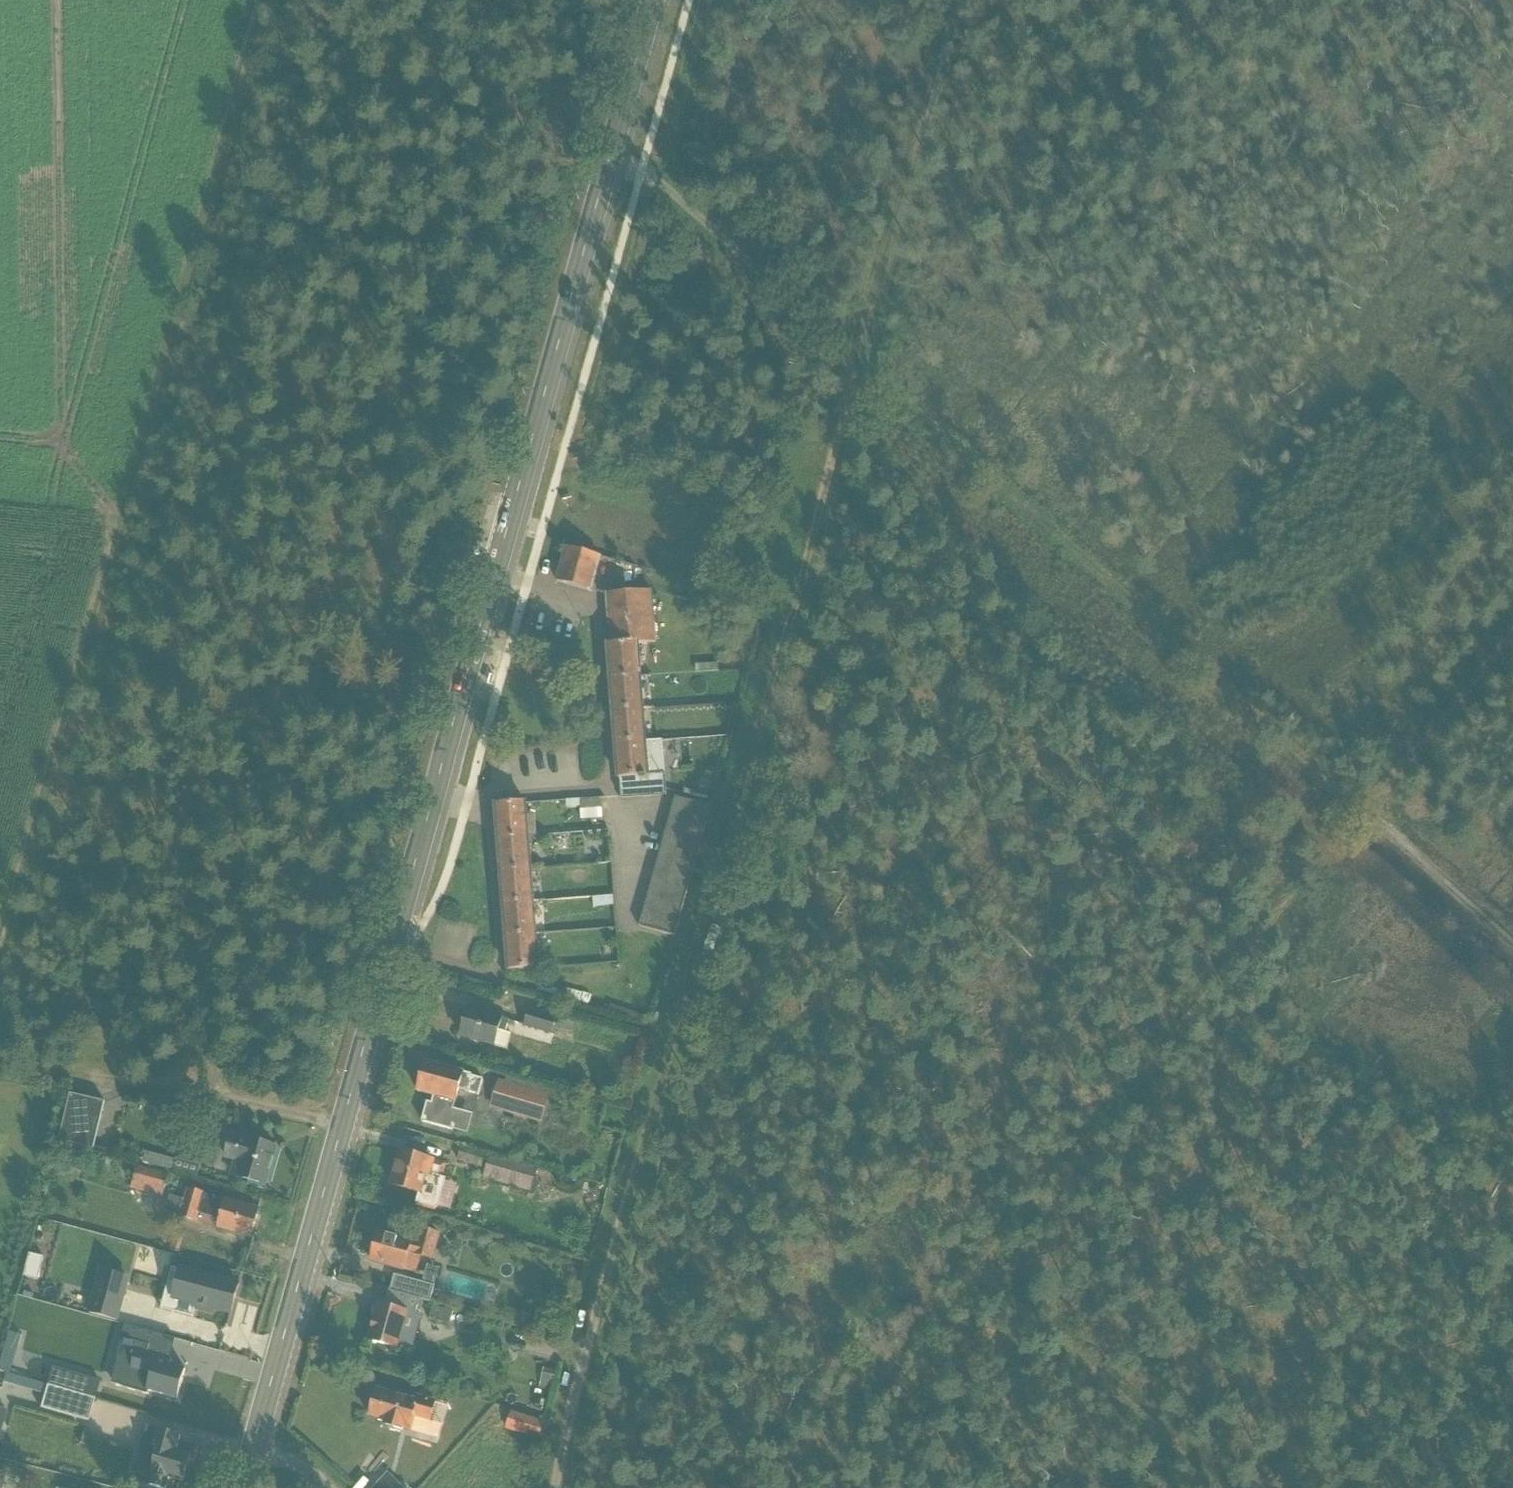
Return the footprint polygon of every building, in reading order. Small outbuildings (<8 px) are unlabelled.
[(601,559),(567,549),(557,584),(592,594),(601,559)] [(611,646),(640,645),(656,643),(653,594),(607,596),(611,646)] [(608,646),(611,680),(642,679),(640,645),(611,646),(608,646)] [(614,713),(644,711),(642,679),(611,680),(614,713)] [(614,713),(616,746),(664,743),(663,733),(654,733),(653,723),(662,722),(661,710),(644,711),(614,713)] [(619,779),(664,777),(664,743),(616,746),(619,779)] [(665,796),(664,777),(619,779),(620,799),(665,796)] [(639,927),(674,937),(710,808),(675,798),(639,927)] [(581,820),(600,819),(600,799),(566,801),(566,808),(580,808),(580,811),(581,820)] [(499,839),(529,837),(536,837),(535,816),(527,817),(526,803),(497,805),(499,839)] [(499,839),(501,872),(532,870),(529,837),(499,839)] [(503,905),(546,902),(544,869),(532,870),(501,872),(503,905)] [(503,905),(505,937),(537,935),(548,934),(546,902),(503,905)] [(508,972),(539,970),(537,935),(505,937),(508,972)] [(616,1014),(641,1022),(642,1021),(646,1022),(647,1018),(643,1016),(643,1015),(618,1007),(616,1014)] [(460,1037),(506,1050),(511,1035),(505,1033),(508,1021),(468,1009),(460,1037)] [(560,1019),(528,1010),(523,1028),(555,1037),(557,1029),(560,1019)] [(574,1023),(560,1019),(557,1029),(571,1033),(574,1023)] [(422,1122),(453,1131),(458,1112),(453,1111),(455,1104),(456,1103),(459,1091),(478,1096),(482,1081),(471,1078),(472,1076),(426,1064),(418,1092),(434,1097),(432,1105),(427,1103),(422,1122)] [(505,1082),(498,1080),(490,1108),(541,1123),(549,1096),(545,1094),(547,1087),(507,1075),(505,1082)] [(70,1094),(59,1142),(63,1143),(87,1149),(93,1152),(105,1103),(70,1094)] [(230,1176),(265,1185),(275,1148),(232,1136),(225,1160),(234,1163),(230,1176)] [(78,1182),(87,1149),(63,1143),(54,1175),(78,1182)] [(457,1162),(485,1169),(489,1155),(461,1147),(457,1162)] [(391,1186),(421,1194),(426,1176),(431,1177),(431,1176),(436,1177),(439,1168),(433,1167),(434,1162),(401,1152),(391,1186)] [(138,1161),(197,1177),(200,1165),(175,1159),(175,1160),(145,1153),(145,1154),(143,1154),(139,1156),(138,1161)] [(489,1155),(485,1169),(483,1179),(531,1192),(538,1169),(489,1155)] [(168,1176),(136,1168),(131,1189),(162,1197),(168,1176)] [(217,1228),(251,1238),(259,1211),(187,1191),(179,1218),(197,1223),(199,1215),(219,1220),(217,1228)] [(371,1261),(416,1274),(421,1258),(432,1261),(440,1234),(421,1229),(417,1244),(379,1234),(371,1261)] [(169,1250),(178,1253),(183,1238),(174,1235),(169,1250)] [(566,1280),(577,1283),(581,1266),(570,1264),(566,1280)] [(390,1291),(419,1299),(430,1302),(439,1268),(428,1265),(423,1284),(394,1276),(390,1291)] [(161,1298),(229,1317),(237,1286),(169,1268),(161,1298)] [(130,1278),(100,1270),(88,1314),(118,1322),(130,1278)] [(368,1341),(412,1353),(422,1316),(415,1314),(419,1299),(390,1291),(386,1307),(378,1305),(368,1341)] [(451,1313),(433,1308),(430,1321),(448,1326),(451,1313)] [(555,1332),(566,1334),(569,1317),(558,1315),(555,1332)] [(146,1390),(177,1399),(184,1371),(169,1367),(171,1361),(121,1348),(116,1366),(130,1370),(127,1382),(147,1388),(146,1390)] [(12,1371),(38,1379),(44,1359),(18,1351),(12,1371)] [(93,1400),(46,1387),(40,1409),(87,1422),(93,1400)] [(427,1442),(437,1406),(380,1390),(370,1426),(427,1442)] [(508,1429),(538,1439),(543,1424),(512,1415),(508,1429)] [(147,1427),(132,1481),(158,1487),(166,1487),(169,1479),(183,1482),(190,1455),(176,1451),(180,1437),(147,1427)]
